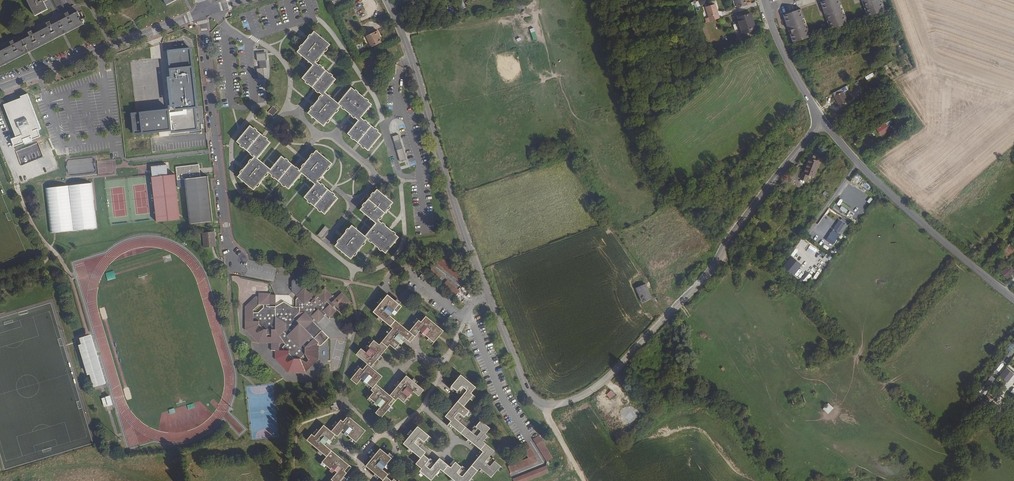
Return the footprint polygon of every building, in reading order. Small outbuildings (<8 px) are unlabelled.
[(28,0),(27,0),(35,16),(36,15),(28,0)] [(46,10),(41,0),(28,0),(36,15),(46,10)] [(65,10),(60,0),(53,0),(59,13),(65,10)] [(820,2),(824,15),(826,14),(831,30),(848,24),(845,15),(843,15),(839,5),(841,5),(839,0),(826,0),(820,2)] [(861,2),(863,1),(869,16),(885,11),(882,2),(880,2),(879,0),(861,0),(861,2)] [(715,4),(705,7),(709,18),(718,15),(715,4)] [(800,9),(783,15),(787,28),(789,27),(791,34),(789,34),(793,43),(811,37),(808,28),(806,28),(802,18),(804,18),(800,9)] [(78,13),(77,11),(70,15),(68,12),(65,14),(66,17),(51,25),(49,21),(46,23),(48,27),(33,34),(31,31),(28,33),(30,36),(15,43),(13,40),(10,42),(11,45),(0,51),(0,53),(78,13)] [(83,23),(78,13),(0,53),(0,65),(83,23)] [(751,14),(737,18),(742,34),(756,30),(751,14)] [(84,24),(83,23),(0,65),(0,67),(84,24)] [(377,31),(366,36),(372,47),(381,43),(379,39),(378,36),(379,35),(377,31)] [(314,32),(311,35),(310,34),(308,37),(309,38),(304,41),(302,45),(301,45),(299,48),(300,49),(297,52),(303,57),(313,65),(315,62),(316,61),(317,62),(319,59),(319,58),(325,51),(325,52),(328,49),(327,48),(329,44),(314,32)] [(173,135),(198,132),(195,110),(197,110),(190,51),(168,54),(172,81),(169,82),(172,106),(170,106),(173,135)] [(265,53),(257,54),(257,61),(259,61),(260,68),(257,68),(258,79),(264,78),(263,68),(267,67),(265,53)] [(315,62),(313,65),(302,78),(306,81),(305,82),(308,85),(308,84),(312,87),(316,90),(315,91),(318,93),(319,92),(322,95),(324,93),(335,80),(332,76),(333,75),(330,73),(329,74),(322,68),(322,67),(319,64),(318,66),(315,62)] [(351,88),(338,104),(340,106),(341,107),(344,110),(344,109),(348,112),(351,115),(351,116),(354,118),(355,117),(358,120),(360,118),(371,104),(368,101),(368,100),(366,98),(365,99),(358,93),(358,92),(355,90),(354,91),(351,88)] [(841,90),(833,95),(840,108),(848,103),(841,90)] [(324,93),(322,95),(322,96),(321,96),(318,98),(319,99),(315,104),(313,106),(312,106),(310,109),(311,110),(308,113),(324,126),(327,123),(328,123),(330,120),(329,120),(335,112),(336,113),(338,110),(338,109),(340,106),(338,104),(324,93)] [(27,95),(4,104),(18,138),(41,129),(27,95)] [(273,106),(268,112),(273,116),(278,110),(273,106)] [(167,110),(131,114),(133,135),(169,131),(167,110)] [(360,118),(358,120),(353,126),(348,133),(351,137),(350,137),(353,140),(354,139),(361,146),(364,148),(368,150),(381,135),(377,132),(378,131),(375,129),(367,123),(368,122),(365,120),(364,121),(360,118)] [(880,137),(890,130),(888,127),(893,124),(890,120),(876,129),(880,137)] [(250,126),(237,141),(240,144),(240,146),(242,148),(243,147),(250,153),(250,154),(253,156),(254,155),(255,156),(257,158),(270,143),(267,140),(267,139),(265,136),(264,137),(256,131),(257,130),(254,128),(253,129),(250,126)] [(398,135),(392,137),(399,162),(405,160),(398,135)] [(20,151),(10,155),(21,183),(58,168),(48,140),(32,147),(37,160),(42,158),(43,162),(27,169),(20,151)] [(302,168),(299,171),(302,173),(315,184),(317,181),(318,180),(319,181),(321,178),(327,170),(327,171),(330,168),(329,167),(332,163),(316,151),(313,154),(312,154),(310,156),(310,157),(304,164),(301,167),(302,168)] [(812,177),(818,162),(814,160),(814,159),(815,157),(810,154),(802,173),(801,173),(799,177),(807,180),(809,176),(812,177)] [(255,156),(252,160),(250,159),(248,162),(249,163),(243,170),(242,170),(240,173),(241,174),(238,177),(254,190),(256,186),(257,187),(260,184),(259,184),(265,176),(266,177),(268,174),(267,173),(268,172),(270,169),(257,158),(255,156)] [(281,156),(270,169),(268,172),(272,175),(271,176),(274,178),(282,184),(281,185),(284,187),(285,186),(289,189),(302,173),(299,171),(298,170),(299,169),(296,167),(295,168),(288,161),(286,159),(285,160),(281,156)] [(152,177),(167,175),(166,165),(151,167),(152,177)] [(184,179),(200,177),(199,165),(176,167),(177,180),(184,179)] [(167,175),(152,177),(151,177),(156,222),(180,219),(175,175),(167,175)] [(200,177),(184,179),(189,224),(212,222),(207,176),(200,177)] [(317,181),(315,184),(304,197),(308,200),(307,201),(310,203),(318,209),(317,210),(320,212),(321,211),(325,214),(337,198),(334,196),(335,195),(332,192),(331,193),(324,187),(324,186),(321,184),(320,184),(317,181)] [(64,186),(69,231),(92,228),(87,184),(64,186)] [(69,231),(64,186),(41,189),(46,234),(69,231)] [(377,190),(374,193),(373,192),(371,195),(371,196),(365,203),(364,203),(362,205),(363,206),(360,210),(376,223),(378,220),(379,219),(380,220),(382,217),(388,209),(389,210),(390,207),(390,206),(393,203),(380,193),(377,190)] [(378,220),(376,223),(370,228),(365,236),(367,238),(368,239),(368,240),(371,242),(379,248),(378,249),(381,251),(382,250),(385,253),(398,237),(395,235),(396,233),(393,231),(392,232),(385,225),(382,223),(381,223),(378,220)] [(841,222),(835,232),(841,235),(847,225),(841,222)] [(352,225),(349,229),(348,228),(345,231),(346,232),(340,239),(339,239),(337,241),(338,243),(335,246),(351,259),(354,255),(355,256),(357,253),(356,253),(362,245),(363,245),(365,243),(364,242),(367,238),(365,236),(352,225)] [(325,226),(317,235),(322,239),(330,229),(325,226)] [(214,232),(202,233),(204,248),(216,247),(214,232)] [(831,232),(825,241),(832,246),(838,237),(831,232)] [(1011,243),(1003,251),(1010,258),(1013,255),(1013,246),(1011,243)] [(441,257),(436,262),(460,284),(465,279),(441,257)] [(787,270),(794,262),(788,258),(782,265),(787,270)] [(1010,264),(1002,271),(1007,278),(1013,272),(1013,269),(1010,264)] [(431,268),(427,273),(437,282),(441,276),(431,268)] [(107,281),(115,278),(113,271),(105,273),(107,281)] [(805,283),(810,274),(806,272),(801,281),(805,283)] [(291,291),(296,296),(304,288),(294,278),(291,281),(291,291)] [(446,281),(442,286),(454,297),(459,292),(446,281)] [(635,288),(641,303),(652,299),(646,284),(635,288)] [(313,296),(304,287),(304,288),(296,296),(298,297),(295,300),(296,307),(292,307),(284,302),(275,307),(266,307),(266,305),(269,305),(269,294),(259,294),(258,297),(255,297),(245,306),(253,310),(259,305),(263,305),(263,308),(258,313),(253,313),(253,321),(245,321),(245,330),(258,343),(267,343),(267,337),(267,329),(271,329),(271,337),(280,337),(284,343),(285,344),(282,348),(283,349),(283,351),(275,350),(275,359),(288,372),(305,372),(318,359),(318,345),(321,345),(314,338),(304,329),(312,321),(314,319),(304,309),(313,300),(311,298),(313,296)] [(318,297),(316,299),(315,298),(313,300),(304,309),(314,319),(318,322),(326,314),(329,317),(335,311),(336,311),(332,308),(335,305),(341,312),(350,302),(341,293),(335,299),(332,302),(329,299),(332,296),(324,289),(317,296),(318,297)] [(389,325),(394,319),(390,316),(392,313),(395,315),(397,312),(401,306),(399,304),(395,301),(387,295),(382,300),(379,304),(373,312),(379,317),(383,320),(389,325)] [(409,332),(415,337),(419,331),(422,333),(421,335),(424,337),(425,335),(429,338),(434,342),(443,331),(426,316),(421,322),(419,320),(415,324),(409,332)] [(415,337),(409,332),(394,319),(389,325),(393,328),(391,330),(388,334),(382,341),(388,346),(389,345),(395,349),(398,345),(400,343),(401,344),(404,342),(402,340),(401,339),(403,337),(404,338),(410,343),(415,337)] [(322,330),(312,321),(304,329),(314,338),(322,330)] [(322,330),(314,338),(321,345),(329,337),(322,330)] [(81,340),(78,341),(88,375),(91,374),(94,385),(105,382),(97,355),(95,356),(94,353),(96,353),(91,336),(81,339),(81,340)] [(388,346),(382,341),(379,345),(374,340),(370,344),(369,346),(367,345),(365,348),(368,350),(366,353),(361,348),(356,355),(365,362),(371,367),(377,359),(380,356),(388,346)] [(371,367),(365,362),(360,368),(357,372),(351,379),(357,384),(361,379),(364,381),(363,382),(365,385),(367,383),(370,386),(373,388),(376,384),(382,376),(371,367)] [(999,376),(1006,383),(1013,375),(1013,374),(1007,367),(999,376)] [(457,401),(463,406),(470,399),(473,395),(471,393),(475,387),(460,375),(451,386),(455,389),(457,391),(461,386),(467,390),(462,396),(457,401)] [(390,395),(396,400),(398,398),(403,402),(406,399),(408,397),(410,398),(412,395),(411,394),(413,391),(418,396),(423,390),(416,384),(412,380),(406,376),(400,383),(397,387),(390,395)] [(396,400),(390,395),(376,384),(373,388),(371,390),(373,392),(369,398),(373,401),(374,402),(373,404),(376,406),(377,405),(380,407),(375,413),(381,418),(388,410),(391,407),(396,400)] [(457,391),(456,393),(458,395),(459,393),(462,396),(467,390),(461,386),(457,391)] [(610,398),(614,394),(610,390),(606,394),(610,398)] [(789,398),(793,406),(804,402),(801,394),(789,398)] [(459,432),(464,426),(459,422),(454,418),(458,412),(464,417),(466,415),(469,411),(463,406),(457,401),(445,416),(451,421),(449,423),(453,427),(459,432)] [(828,414),(834,408),(828,403),(822,409),(828,414)] [(464,417),(458,412),(454,418),(459,422),(462,420),(463,421),(465,418),(464,417)] [(331,431),(335,435),(337,436),(342,431),(343,429),(346,431),(344,433),(343,434),(346,436),(347,435),(351,438),(356,442),(365,430),(348,416),(343,422),(341,420),(337,424),(334,427),(331,431)] [(480,449),(485,443),(483,441),(484,440),(487,436),(485,434),(490,428),(480,421),(476,426),(481,431),(477,436),(471,432),(464,426),(459,432),(468,439),(472,442),(480,449)] [(326,457),(331,451),(326,446),(324,445),(326,442),(328,443),(329,445),(332,442),(330,440),(333,437),(335,435),(331,431),(323,425),(319,431),(315,435),(314,436),(312,434),(307,440),(326,457)] [(476,426),(474,425),(472,428),(473,429),(471,432),(477,436),(481,431),(476,426)] [(420,458),(423,455),(425,452),(419,447),(414,443),(418,437),(424,442),(426,440),(429,436),(417,426),(413,432),(409,436),(403,444),(409,448),(413,452),(420,458)] [(425,443),(424,442),(418,437),(414,443),(419,447),(422,444),(423,445),(425,443)] [(543,438),(536,440),(545,465),(552,462),(543,438)] [(471,465),(477,470),(480,468),(481,469),(485,472),(491,477),(497,470),(500,466),(494,461),(490,466),(485,462),(489,457),(494,451),(485,443),(480,449),(483,452),(482,453),(478,457),(471,465)] [(532,448),(530,443),(523,445),(528,458),(507,466),(510,474),(536,464),(532,448)] [(383,480),(388,474),(382,469),(384,467),(387,469),(390,466),(389,466),(394,460),(391,458),(387,455),(380,448),(375,455),(372,458),(366,466),(375,474),(379,477),(383,480)] [(340,480),(343,477),(351,467),(331,451),(326,457),(322,462),(327,466),(330,469),(329,471),(332,473),(333,472),(336,474),(331,479),(332,480),(340,480)] [(423,455),(420,458),(416,464),(421,469),(419,471),(423,474),(431,480),(436,474),(439,471),(440,469),(443,471),(448,465),(439,458),(434,464),(430,469),(425,465),(429,460),(423,455)] [(492,459),(489,457),(485,462),(490,466),(494,461),(495,460),(493,458),(492,459)] [(430,458),(429,460),(425,465),(430,469),(434,464),(432,462),(433,461),(430,458)] [(443,471),(451,478),(455,480),(469,480),(471,478),(477,470),(471,465),(466,472),(462,477),(457,472),(461,467),(455,462),(452,466),(450,467),(448,465),(443,471)] [(465,468),(462,466),(461,467),(457,472),(462,477),(466,472),(463,469),(465,468)] [(513,480),(526,480),(548,473),(546,466),(512,479),(513,480)]
